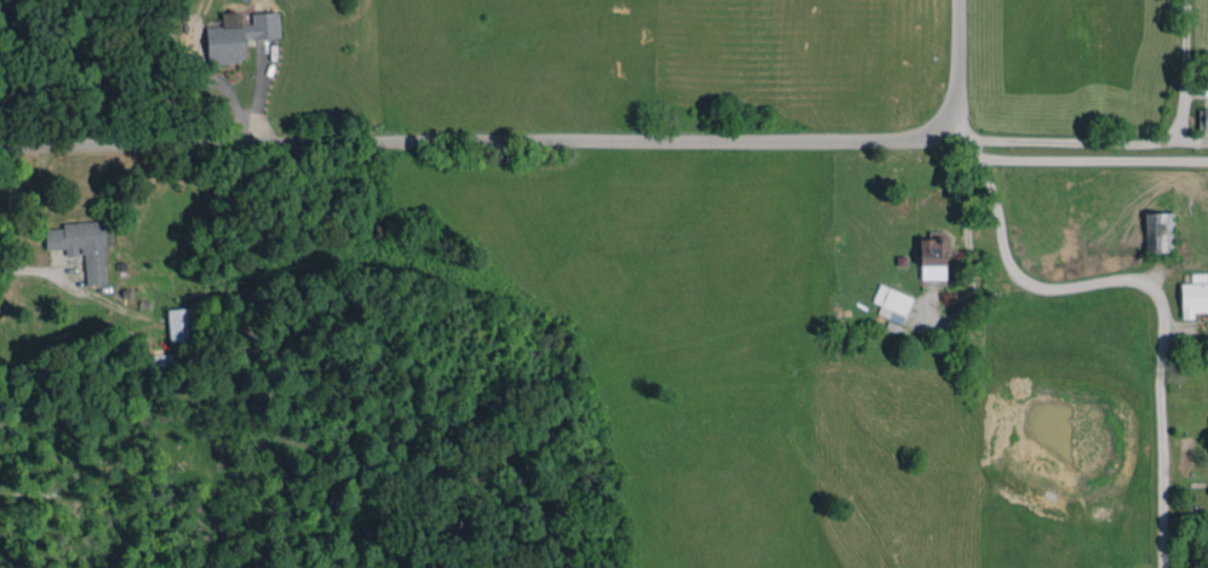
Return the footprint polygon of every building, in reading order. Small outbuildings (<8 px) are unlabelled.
[(205,26),(207,63),(245,61),(243,38),(279,36),(278,11),(251,13),(252,24),(240,24),(240,12),(221,13),(222,25),(205,26)] [(1198,109),(1198,130),(1207,130),(1207,109),(1198,109)] [(1145,213),(1146,252),(1174,251),(1173,212),(1145,213)] [(46,249),(65,248),(66,256),(83,255),(84,285),(106,284),(103,220),(61,222),(62,227),(45,228),(46,249)] [(920,279),(946,279),(945,255),(949,255),(949,231),(931,231),(931,238),(919,239),(920,279)] [(1207,311),(1207,282),(1180,283),(1181,318),(1193,318),(1193,312),(1207,311)] [(881,305),(877,313),(902,324),(913,298),(879,283),(872,301),(881,305)] [(169,341),(193,340),(191,308),(167,309),(169,341)]
